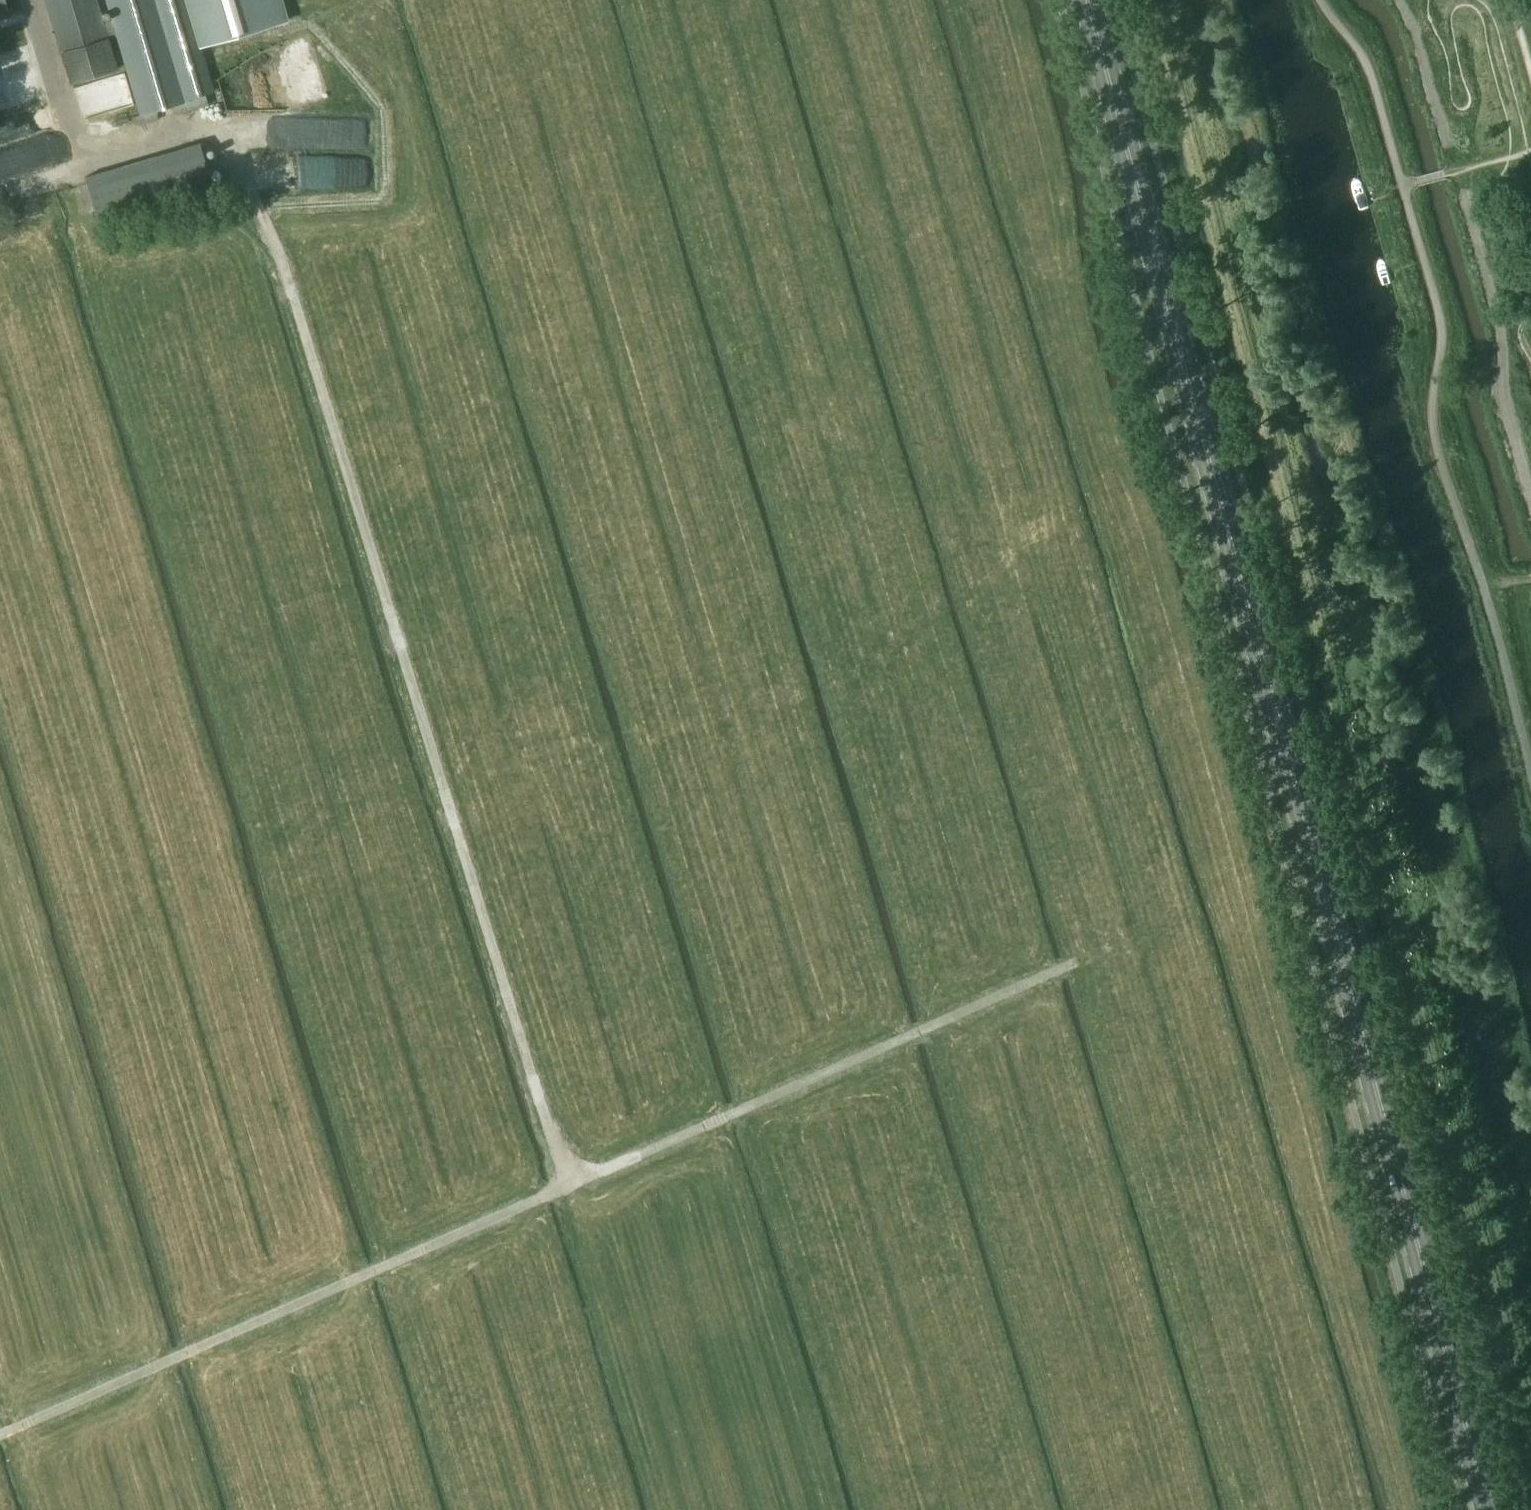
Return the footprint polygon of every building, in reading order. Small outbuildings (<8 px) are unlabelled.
[(9,16),(7,9),(6,9),(3,0),(0,0),(0,18),(9,16)] [(214,91),(187,0),(107,0),(113,19),(103,22),(96,0),(46,0),(70,82),(118,68),(109,38),(117,35),(141,115),(187,101),(186,100),(214,91)] [(200,45),(284,22),(278,0),(187,0),(200,45)] [(97,219),(214,185),(202,143),(85,177),(97,219)]
